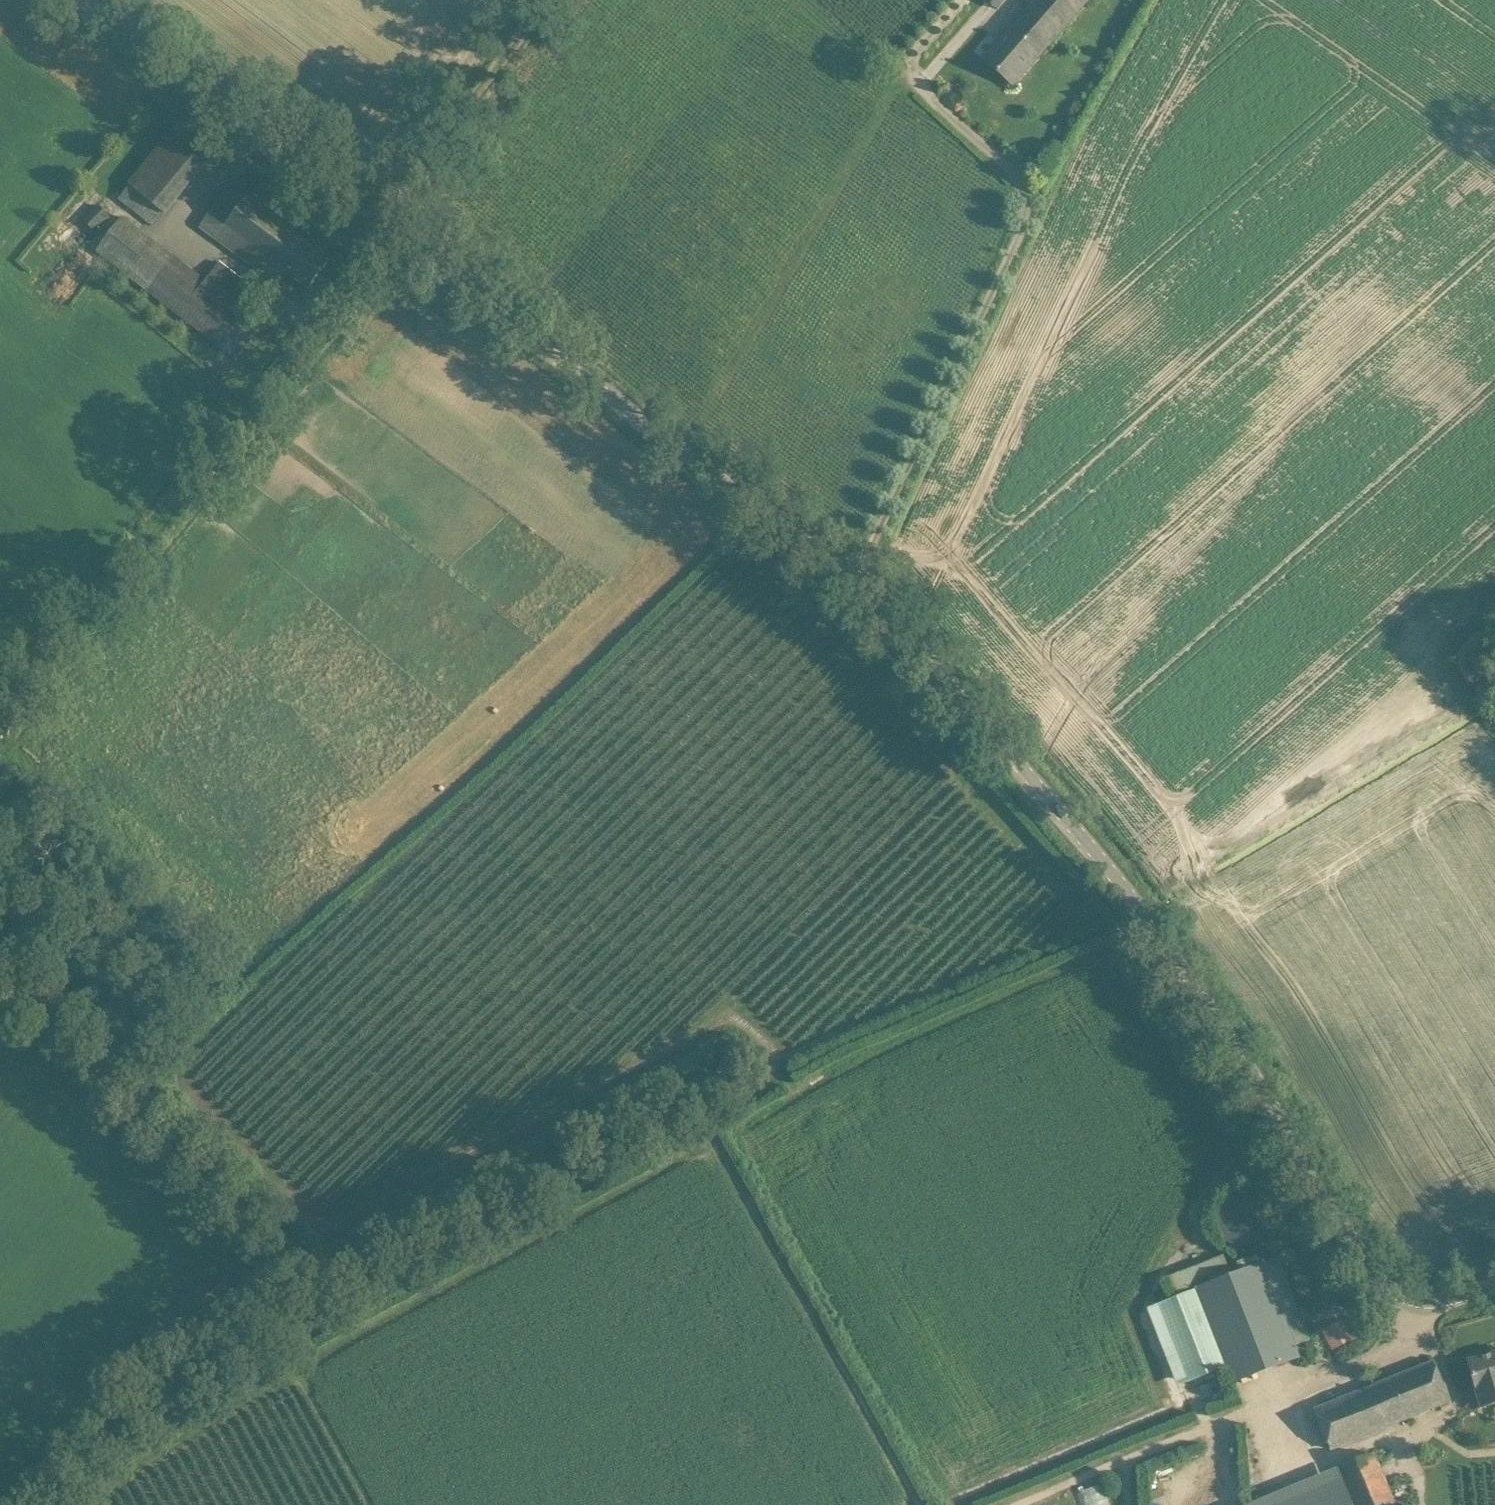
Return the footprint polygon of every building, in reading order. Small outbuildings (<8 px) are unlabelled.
[(983,60),(1012,86),(1087,0),(1036,0),(983,60)] [(178,196),(144,167),(119,198),(153,226),(178,196)] [(309,289),(318,276),(330,260),(232,187),(201,228),(276,283),(285,271),(309,289)] [(100,204),(84,220),(95,232),(111,215),(100,204)] [(123,217),(96,251),(216,344),(258,290),(220,261),(206,280),(123,217)] [(1282,1217),(1282,1211),(1282,1206),(1279,1197),(1276,1191),(1271,1186),(1265,1181),(1259,1178),(1252,1176),(1245,1176),(1236,1177),(1230,1180),(1221,1187),(1217,1191),(1213,1199),(1211,1206),(1211,1212),(1212,1220),(1213,1225),(1217,1232),(1222,1238),(1228,1242),(1234,1245),(1241,1247),(1247,1247),(1256,1246),(1262,1244),(1268,1240),(1273,1236),(1277,1230),(1280,1224),(1282,1217)] [(1225,1367),(1232,1383),(1299,1357),(1295,1346),(1312,1339),(1280,1257),(1234,1275),(1226,1254),(1171,1276),(1179,1297),(1159,1304),(1189,1381),(1225,1367)] [(1323,1327),(1331,1349),(1352,1342),(1344,1320),(1323,1327)] [(1468,1362),(1482,1407),(1494,1403),(1494,1354),(1468,1362)] [(1314,1410),(1330,1449),(1449,1401),(1434,1362),(1314,1410)] [(1373,1454),(1248,1504),(1393,1504),(1373,1454)]
